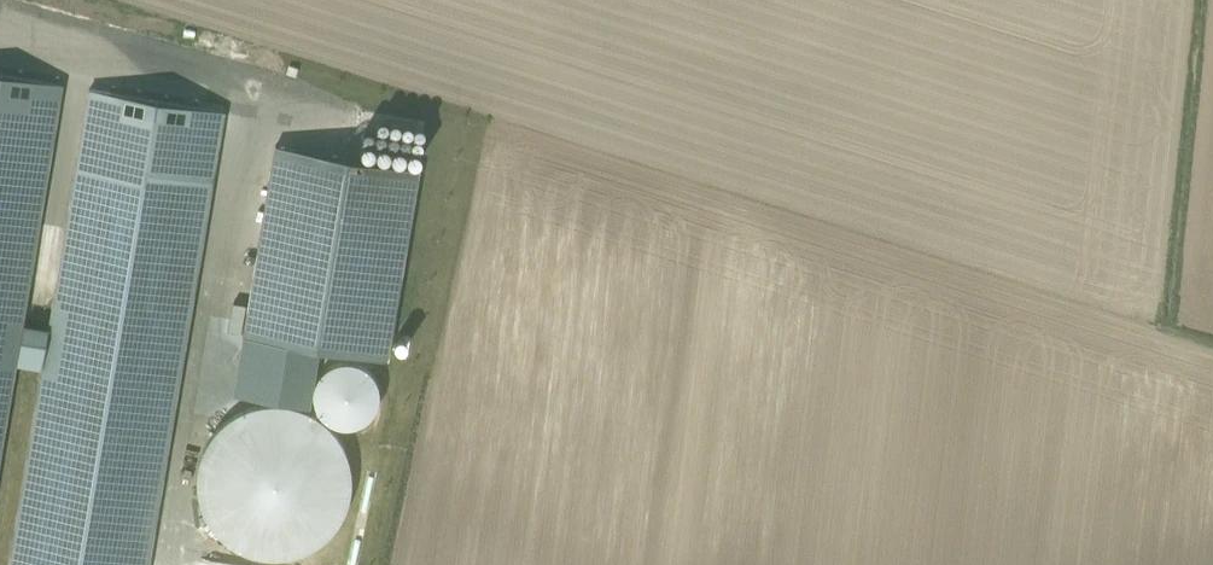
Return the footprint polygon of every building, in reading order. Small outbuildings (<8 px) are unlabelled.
[(13,365),(42,370),(48,332),(19,327),(60,84),(0,74),(0,441),(13,365)] [(48,332),(42,370),(9,564),(145,564),(221,111),(88,90),(48,332)] [(403,167),(275,145),(242,336),(385,360),(418,169),(403,167)] [(196,483),(197,495),(200,507),(205,518),(211,528),(219,536),(227,543),(238,550),(250,554),(262,557),(275,558),(289,556),(301,553),(313,547),(322,540),(331,532),(338,523),(344,512),(348,500),(350,487),(350,474),(348,461),(343,449),(337,438),(330,428),(321,420),(312,414),(302,409),(291,405),(279,404),(266,404),(254,406),(243,410),(232,415),(223,422),(215,429),(208,438),(203,448),(199,459),(196,471),(196,483)]
